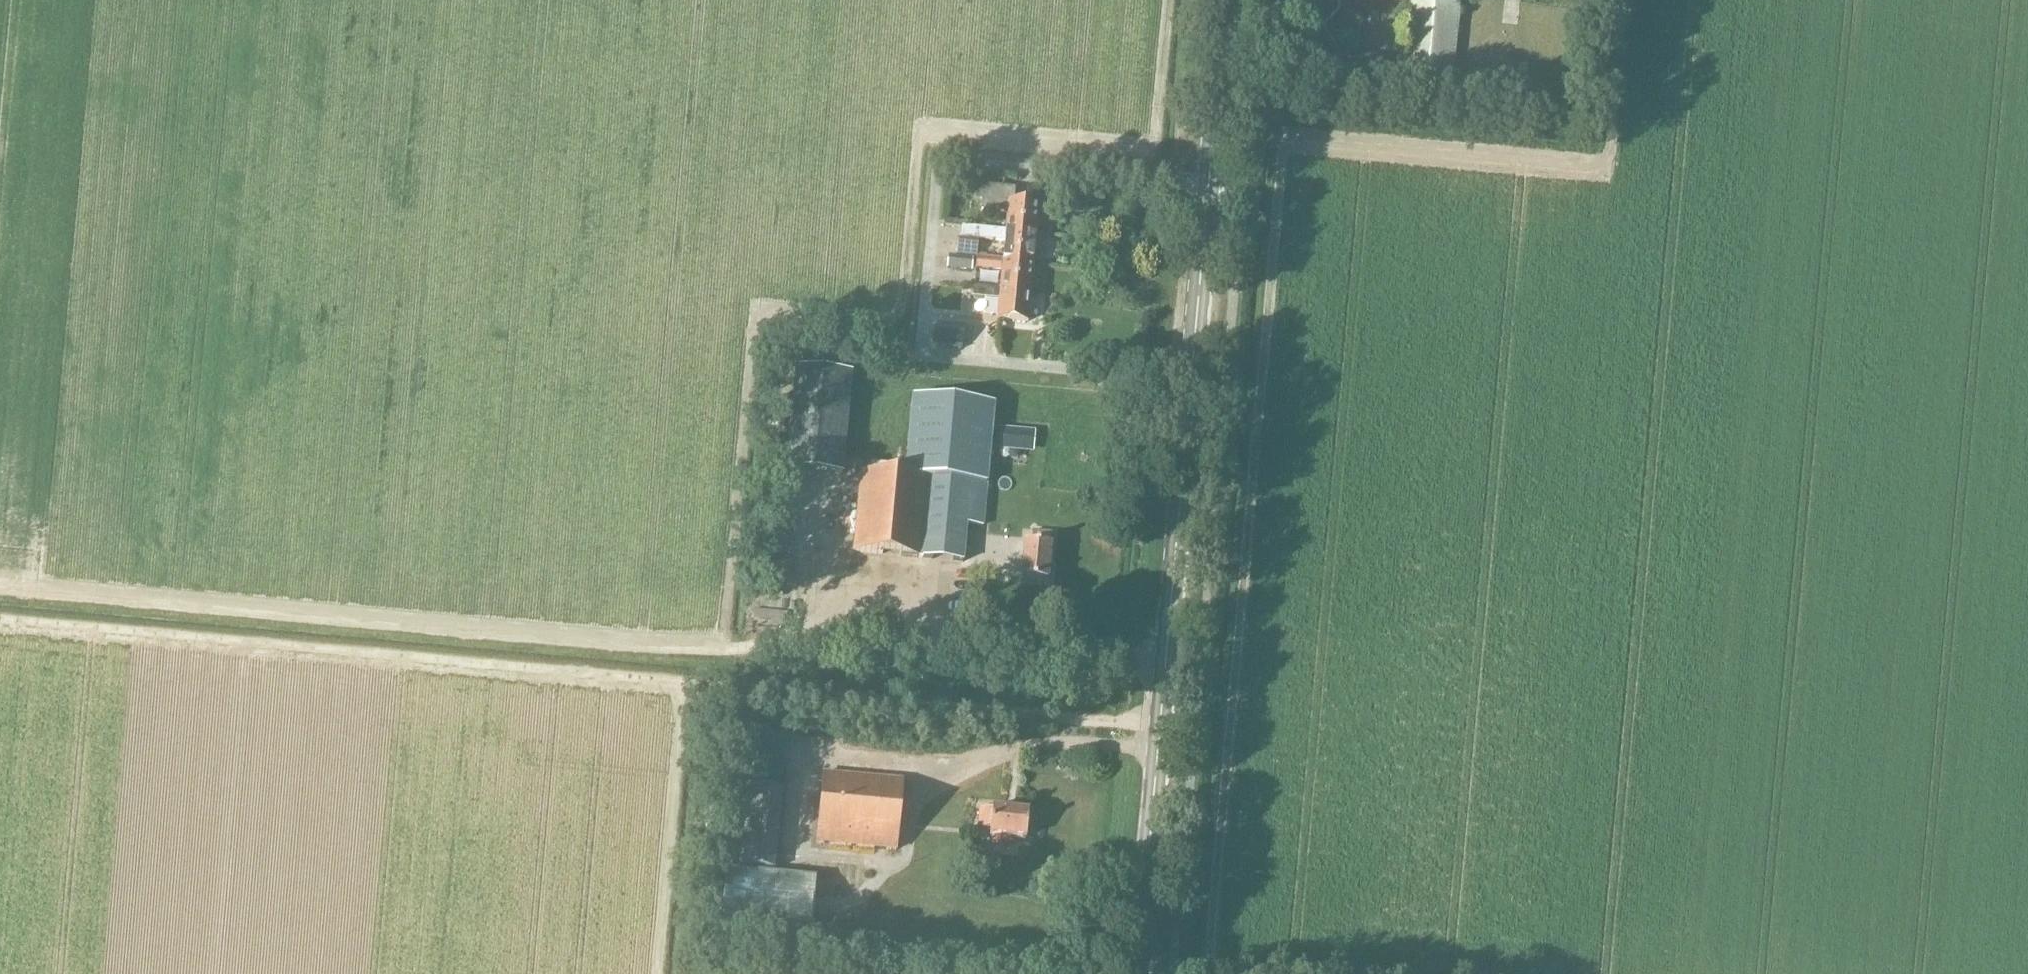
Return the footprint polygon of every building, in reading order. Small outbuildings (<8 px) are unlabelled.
[(1459,4),(1417,0),(1408,0),(1401,82),(1452,87),(1459,4)] [(1006,231),(1036,235),(1039,205),(1013,203),(1015,189),(984,186),(981,211),(1007,213),(1006,231)] [(1006,231),(1006,232),(962,227),(961,238),(1005,242),(1003,261),(1033,264),(1036,235),(1006,231)] [(980,259),(980,258),(961,256),(961,258),(948,257),(947,269),(976,272),(976,269),(1002,271),(1000,290),(1030,293),(1033,264),(1003,261),(980,259)] [(1030,293),(1000,290),(974,287),(973,298),(987,299),(999,300),(997,319),(1028,322),(1030,293)] [(963,346),(965,325),(935,322),(933,343),(963,346)] [(855,374),(799,367),(787,468),(842,475),(855,374)] [(930,480),(922,559),(962,563),(966,525),(983,527),(987,486),(988,486),(996,406),(916,398),(908,478),(930,480)] [(922,559),(930,480),(861,473),(853,551),(922,559)] [(1050,546),(1051,534),(1031,532),(1030,545),(1024,544),(1021,581),(1047,583),(1050,546)] [(817,844),(896,851),(902,781),(823,775),(817,844)] [(734,786),(727,866),(774,871),(782,790),(734,786)] [(1008,847),(1009,837),(1026,839),(1028,812),(992,809),(992,810),(979,809),(978,828),(990,829),(990,835),(992,836),(991,845),(994,850),(1004,850),(1008,847)] [(726,870),(721,922),(811,930),(816,879),(726,870)]
